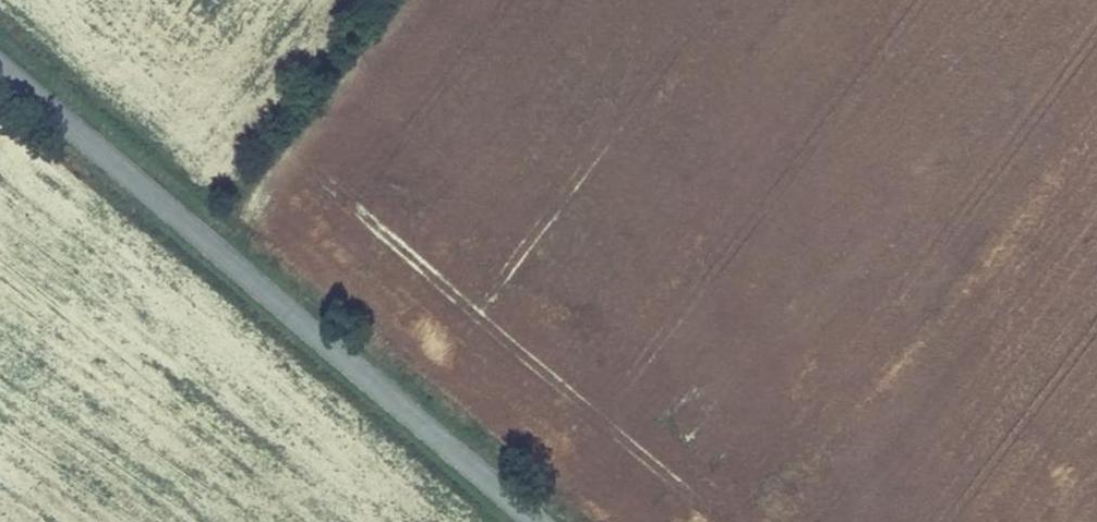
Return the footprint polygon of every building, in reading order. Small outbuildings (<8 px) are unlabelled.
[(687,515),(674,504),(659,521),(680,521),(687,515)]
